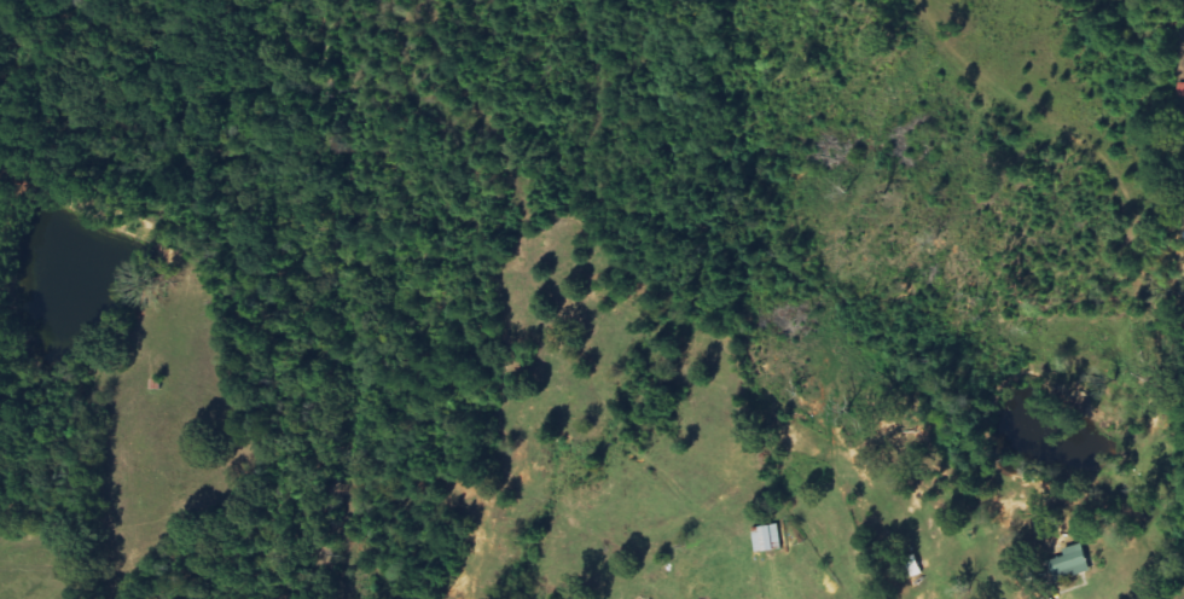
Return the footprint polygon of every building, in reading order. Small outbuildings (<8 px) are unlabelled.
[(754,530),(759,553),(786,548),(781,524),(754,530)] [(1095,571),(1086,544),(1067,550),(1069,556),(1058,560),(1065,580),(1095,571)]
